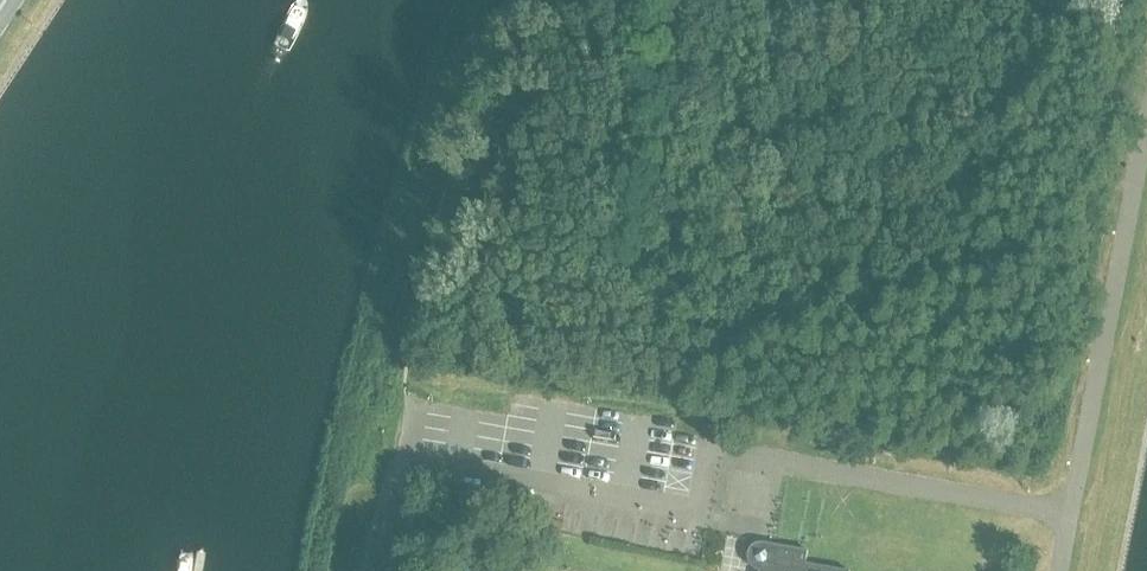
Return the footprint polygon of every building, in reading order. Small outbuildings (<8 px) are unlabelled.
[(806,564),(808,551),(764,544),(762,551),(760,550),(755,554),(754,559),(757,564),(763,565),(767,561),(768,559),(775,560),(773,570),(845,570),(806,564)]
